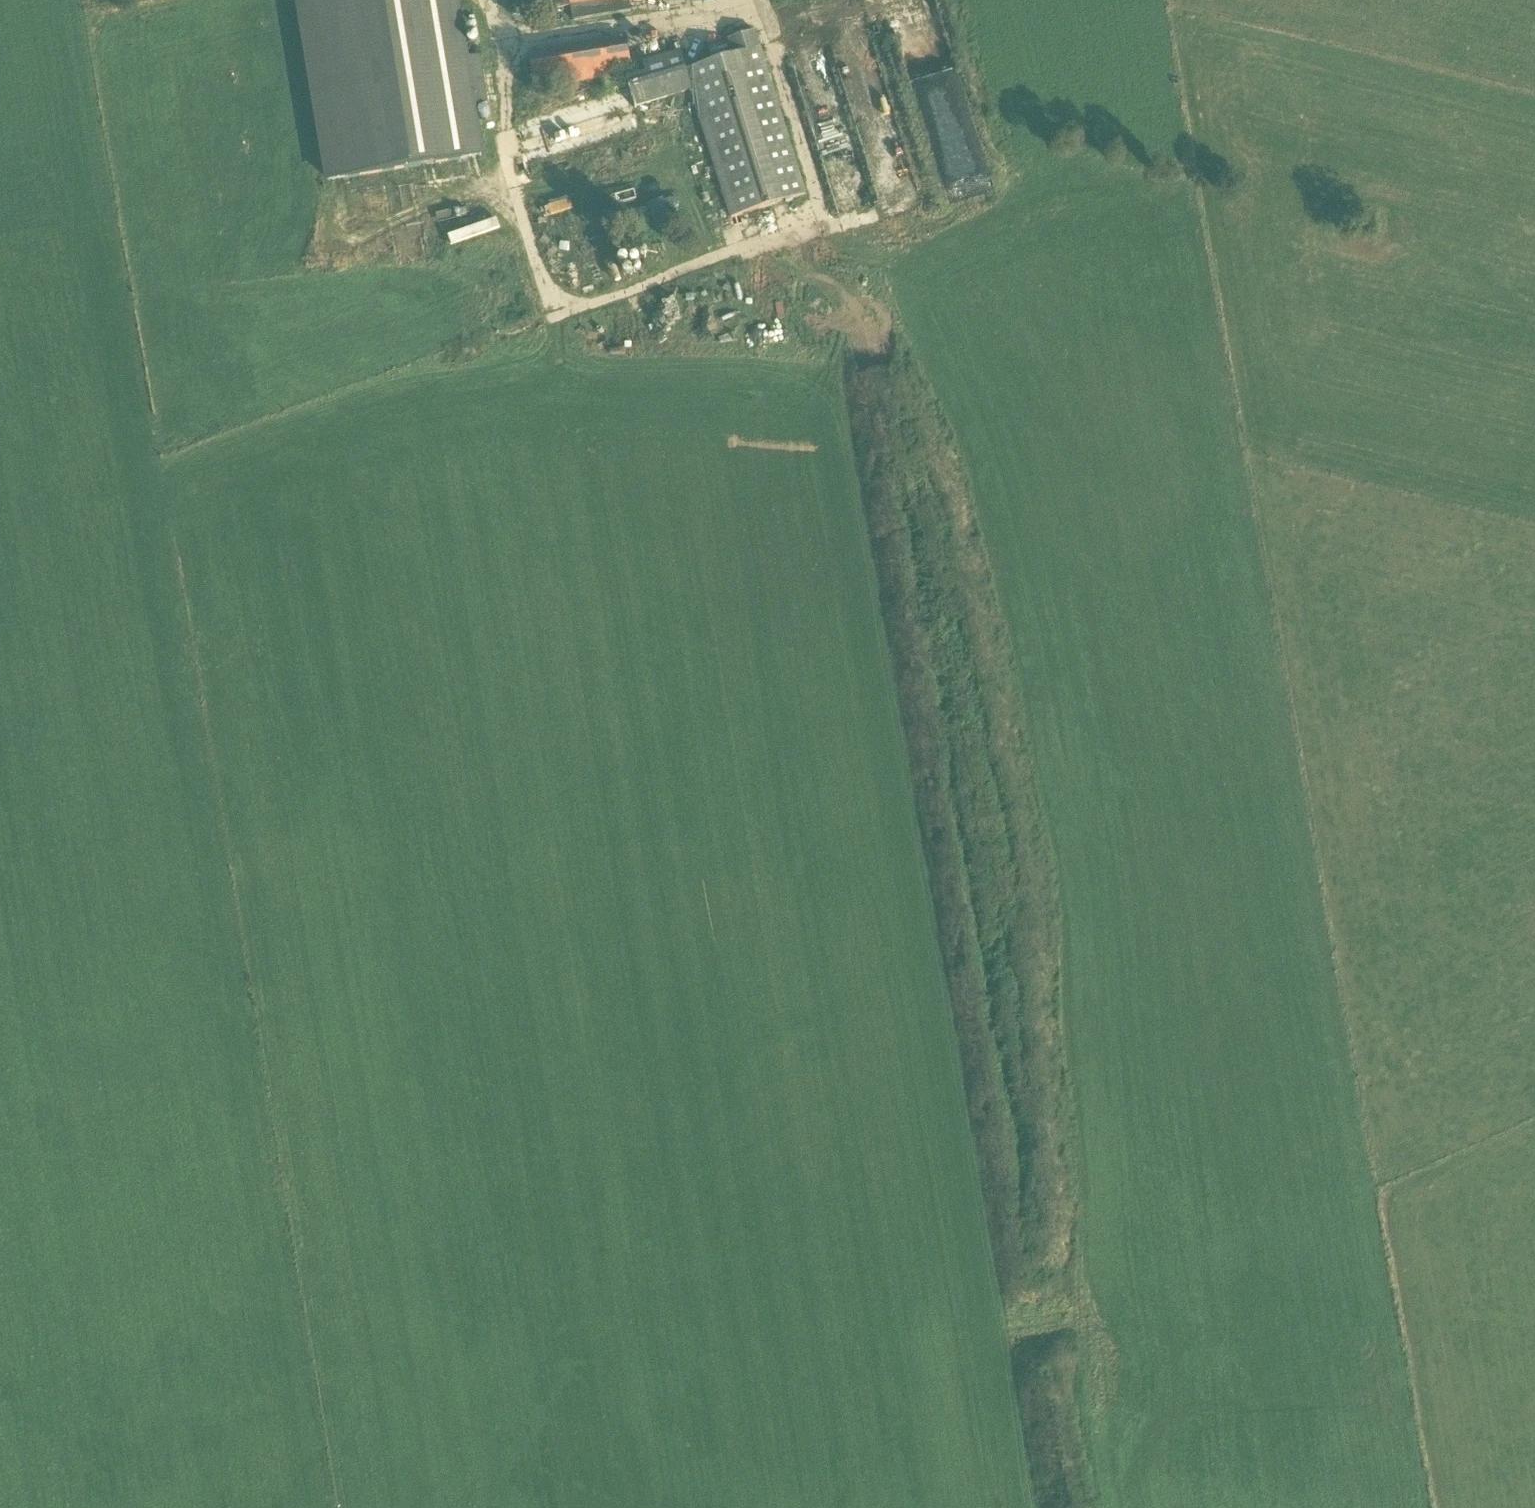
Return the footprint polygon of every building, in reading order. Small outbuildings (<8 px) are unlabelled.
[(329,181),(481,156),(473,107),(487,105),(479,57),(465,60),(455,0),(299,0),(329,181)] [(556,9),(570,7),(573,21),(631,12),(629,0),(555,0),(556,9)] [(686,70),(680,52),(643,63),(646,73),(627,79),(629,88),(517,124),(531,171),(645,135),(636,107),(691,90),(731,218),(806,195),(760,47),(755,30),(728,38),(732,55),(702,65),(686,70)] [(628,49),(529,59),(532,85),(630,75),(628,49)] [(988,192),(981,169),(942,181),(950,204),(988,192)] [(619,204),(638,200),(636,190),(617,195),(619,204)] [(668,196),(646,202),(655,231),(676,224),(668,196)] [(550,214),(572,209),(569,199),(547,204),(550,214)] [(498,216),(446,230),(449,242),(501,228),(498,216)]
